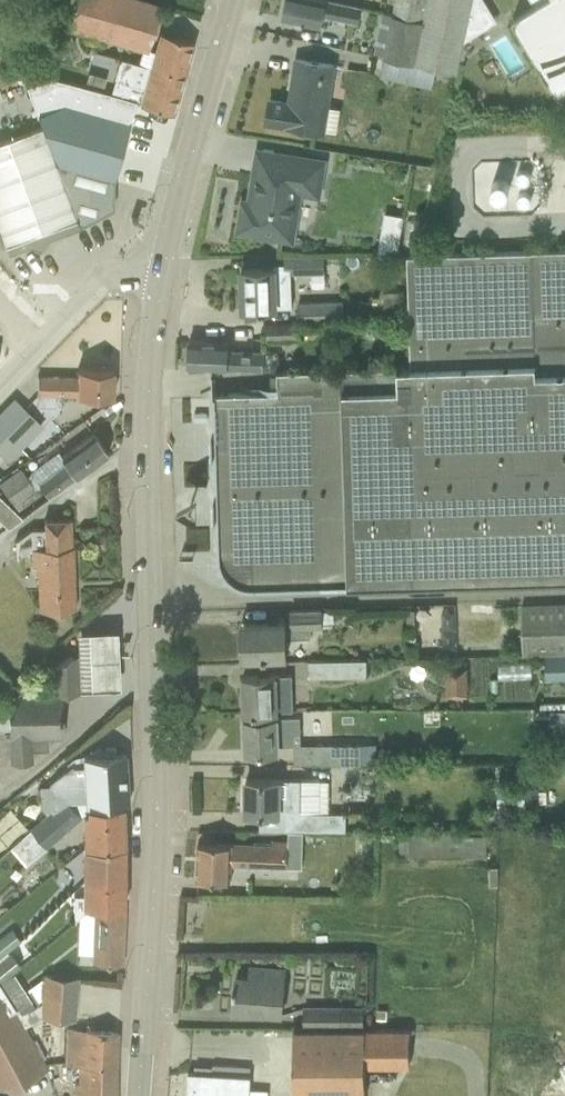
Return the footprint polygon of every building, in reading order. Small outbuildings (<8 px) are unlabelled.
[(139,0),(75,0),(67,26),(142,48),(148,49),(160,6),(139,0)] [(329,0),(285,0),(282,16),(321,25),(324,15),(357,23),(360,7),(329,0)] [(422,20),(392,13),(383,56),(457,73),(463,41),(472,0),(426,0),(422,20)] [(392,13),(422,20),(426,0),(394,0),(392,13)] [(463,41),(497,21),(484,0),(472,0),(463,41)] [(558,95),(564,91),(564,0),(531,0),(534,6),(512,19),(558,95)] [(142,48),(138,64),(150,67),(151,63),(184,72),(193,41),(159,32),(154,50),(148,49),(142,48)] [(150,67),(138,64),(120,59),(110,93),(135,99),(173,110),(184,72),(151,63),(150,67)] [(329,106),(336,65),(296,59),(289,103),(269,100),(266,122),(336,133),(340,108),(329,106)] [(384,61),(376,70),(391,85),(399,76),(384,61)] [(88,72),(85,84),(102,89),(105,77),(88,72)] [(41,125),(0,141),(0,231),(5,245),(12,242),(14,249),(29,244),(41,249),(46,237),(78,226),(112,209),(112,204),(113,179),(118,160),(121,151),(124,140),(135,99),(110,93),(55,77),(28,87),(41,125)] [(239,229),(295,238),(302,195),(321,198),(326,162),(258,151),(254,176),(259,177),(254,204),(244,202),(239,229)] [(516,177),(517,181),(520,183),(524,183),(527,182),(529,179),(530,175),(528,172),(525,170),(522,169),(518,171),(516,174),(516,177)] [(496,180),(493,183),(491,186),(491,190),(492,194),(496,196),(499,197),(503,197),(507,194),(508,191),(508,187),(507,183),(504,180),(500,179),(496,180)] [(517,200),(518,203),(521,206),(525,206),(528,204),(530,201),(531,198),(529,194),(526,192),(523,192),(519,194),(517,197),(517,200)] [(377,252),(397,252),(403,215),(384,211),(377,252)] [(213,393),(218,554),(219,561),(221,568),(226,575),(231,580),(238,584),(245,586),(252,587),(348,584),(406,582),(412,588),(445,587),(445,581),(564,578),(564,249),(491,252),(405,255),(406,291),(407,318),(409,365),(300,369),(277,370),(278,391),(213,393)] [(263,267),(241,268),(243,308),(260,308),(260,310),(265,309),(265,308),(292,307),(291,273),(324,272),(324,254),(286,254),(286,263),(274,264),(274,267),(263,267)] [(406,291),(382,290),(383,319),(407,318),(406,291)] [(298,300),(298,320),(342,320),(342,299),(298,300)] [(298,337),(298,320),(263,321),(263,338),(298,337)] [(188,365),(262,368),(274,368),(278,365),(280,360),(279,355),(276,351),(228,349),(228,341),(189,339),(188,365)] [(37,377),(36,406),(54,407),(55,396),(76,396),(76,395),(112,396),(113,369),(77,368),(77,377),(37,377)] [(0,412),(0,464),(5,459),(7,462),(42,426),(14,398),(0,412)] [(60,456),(64,462),(36,483),(48,498),(107,454),(92,433),(60,456)] [(40,494),(34,486),(33,487),(19,468),(0,482),(0,487),(17,510),(40,494)] [(22,519),(0,498),(0,522),(8,529),(22,519)] [(30,549),(70,547),(70,519),(44,520),(44,529),(30,529),(15,540),(15,559),(30,549)] [(70,547),(30,549),(30,567),(37,567),(38,610),(75,608),(73,547),(70,547)] [(545,656),(564,655),(564,602),(520,603),(521,656),(545,656)] [(246,658),(268,657),(285,657),(284,637),(310,637),(310,627),(321,626),(321,622),(334,622),(333,607),(291,609),(291,623),(285,623),(285,621),(245,622),(246,658)] [(75,656),(77,689),(119,686),(117,628),(74,631),(75,656)] [(545,656),(546,679),(564,678),(564,655),(545,656)] [(6,702),(8,763),(32,762),(31,751),(48,750),(47,736),(61,735),(59,691),(77,691),(77,689),(75,656),(69,656),(6,702)] [(366,659),(341,660),(307,661),(308,677),(366,676),(366,659)] [(469,698),(467,664),(443,665),(444,699),(469,698)] [(258,712),(258,710),(292,709),(290,674),(265,675),(242,676),(243,711),(253,711),(253,712),(258,712)] [(300,716),(266,717),(244,717),(245,751),(267,750),(277,749),(277,745),(293,744),(292,733),(300,733),(300,716)] [(376,743),(315,743),(293,743),(294,763),(361,763),(361,762),(376,762),(376,743)] [(85,807),(122,805),(128,804),(125,753),(115,754),(115,748),(89,750),(89,755),(71,758),(47,784),(39,785),(40,798),(28,799),(29,817),(42,817),(42,826),(33,835),(46,848),(79,816),(69,803),(82,799),(85,807)] [(320,812),(320,779),(299,779),(268,778),(246,778),(245,812),(285,813),(285,830),(307,830),(345,830),(345,828),(345,812),(320,812)] [(538,787),(524,787),(524,803),(538,803),(538,787)] [(83,848),(124,845),(122,805),(85,807),(85,810),(81,814),(83,848)] [(450,832),(408,832),(408,856),(486,856),(486,835),(450,835),(450,832)] [(198,841),(196,877),(219,878),(230,879),(231,863),(286,867),(288,842),(272,841),(272,843),(234,843),(220,842),(198,841)] [(81,881),(124,878),(124,845),(83,848),(74,855),(74,882),(81,881)] [(94,907),(124,908),(124,878),(81,881),(81,896),(73,896),(73,921),(89,907),(94,907)] [(91,963),(121,964),(124,908),(94,907),(91,963)] [(6,952),(19,940),(11,929),(0,938),(0,957),(6,952)] [(12,972),(20,965),(10,953),(8,954),(6,952),(0,957),(0,982),(12,972)] [(233,1009),(255,1011),(280,1014),(284,969),(260,967),(259,978),(235,976),(235,986),(233,986),(233,992),(234,992),(233,1009)] [(18,1009),(27,1002),(30,1000),(12,972),(0,982),(18,1009)] [(42,1018),(74,1020),(78,978),(43,976),(42,1002),(42,1018)] [(15,1011),(0,987),(0,1019),(15,1011)] [(24,1028),(42,1018),(42,1002),(32,1009),(27,1002),(18,1009),(15,1011),(24,1028)] [(362,1024),(362,1007),(304,1007),(304,1025),(362,1024)] [(15,1011),(0,1019),(0,1086),(9,1082),(12,1087),(45,1070),(24,1028),(15,1011)] [(409,1042),(409,1028),(369,1028),(315,1029),(293,1029),(294,1095),(365,1095),(365,1065),(368,1065),(409,1065),(409,1042)] [(77,1066),(118,1068),(117,1033),(65,1031),(63,1065),(77,1066)] [(118,1068),(77,1066),(77,1085),(74,1085),(74,1095),(116,1095),(116,1088),(118,1068)] [(250,1075),(188,1071),(186,1095),(249,1095),(250,1075)]
